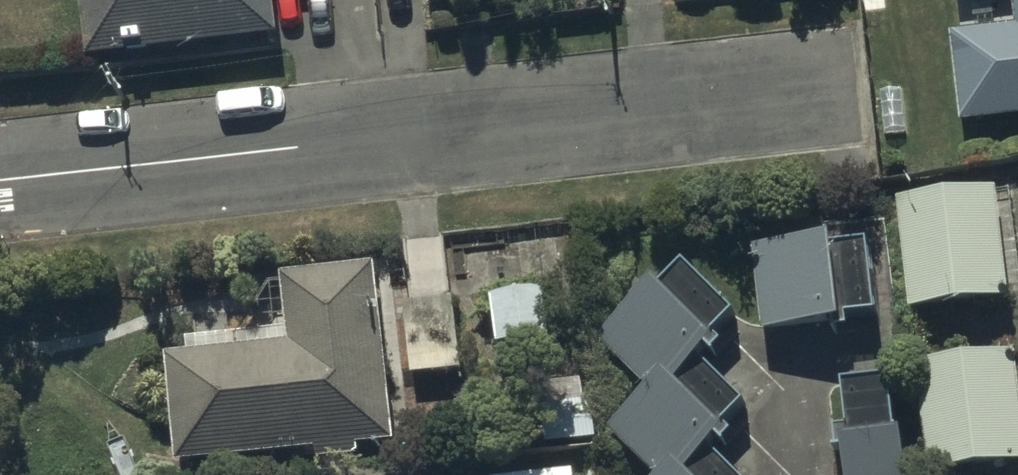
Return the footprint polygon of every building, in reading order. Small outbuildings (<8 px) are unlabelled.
[(90,55),(278,34),(274,0),(83,0),(90,55)] [(964,123),(1017,117),(1017,0),(1014,0),(1016,25),(954,32),(964,123)] [(1016,306),(1003,200),(901,209),(913,315),(1016,306)] [(836,238),(757,246),(766,330),(837,322),(838,329),(849,328),(848,313),(879,310),(872,242),(837,246),(836,238)] [(712,447),(719,439),(728,447),(739,435),(727,423),(737,412),(748,401),(700,357),(709,348),(718,356),(729,344),(717,332),(726,323),(737,311),(684,263),(664,285),(657,279),(599,342),(649,387),(610,430),(659,474),(743,474),(712,447)] [(170,354),(182,465),(317,450),(319,465),(361,460),(359,446),(397,442),(378,264),(284,275),(292,341),(170,354)] [(494,297),(500,346),(553,339),(547,290),(494,297)] [(1017,364),(922,374),(933,474),(978,474),(1017,470),(1017,368),(1017,364)] [(848,474),(909,474),(905,428),(896,429),(892,376),(846,380),(849,423),(835,424),(837,446),(846,445),(848,474)] [(584,401),(583,379),(550,381),(555,451),(595,448),(594,440),(600,439),(597,400),(584,401)] [(497,474),(574,474),(573,466),(497,474)]
